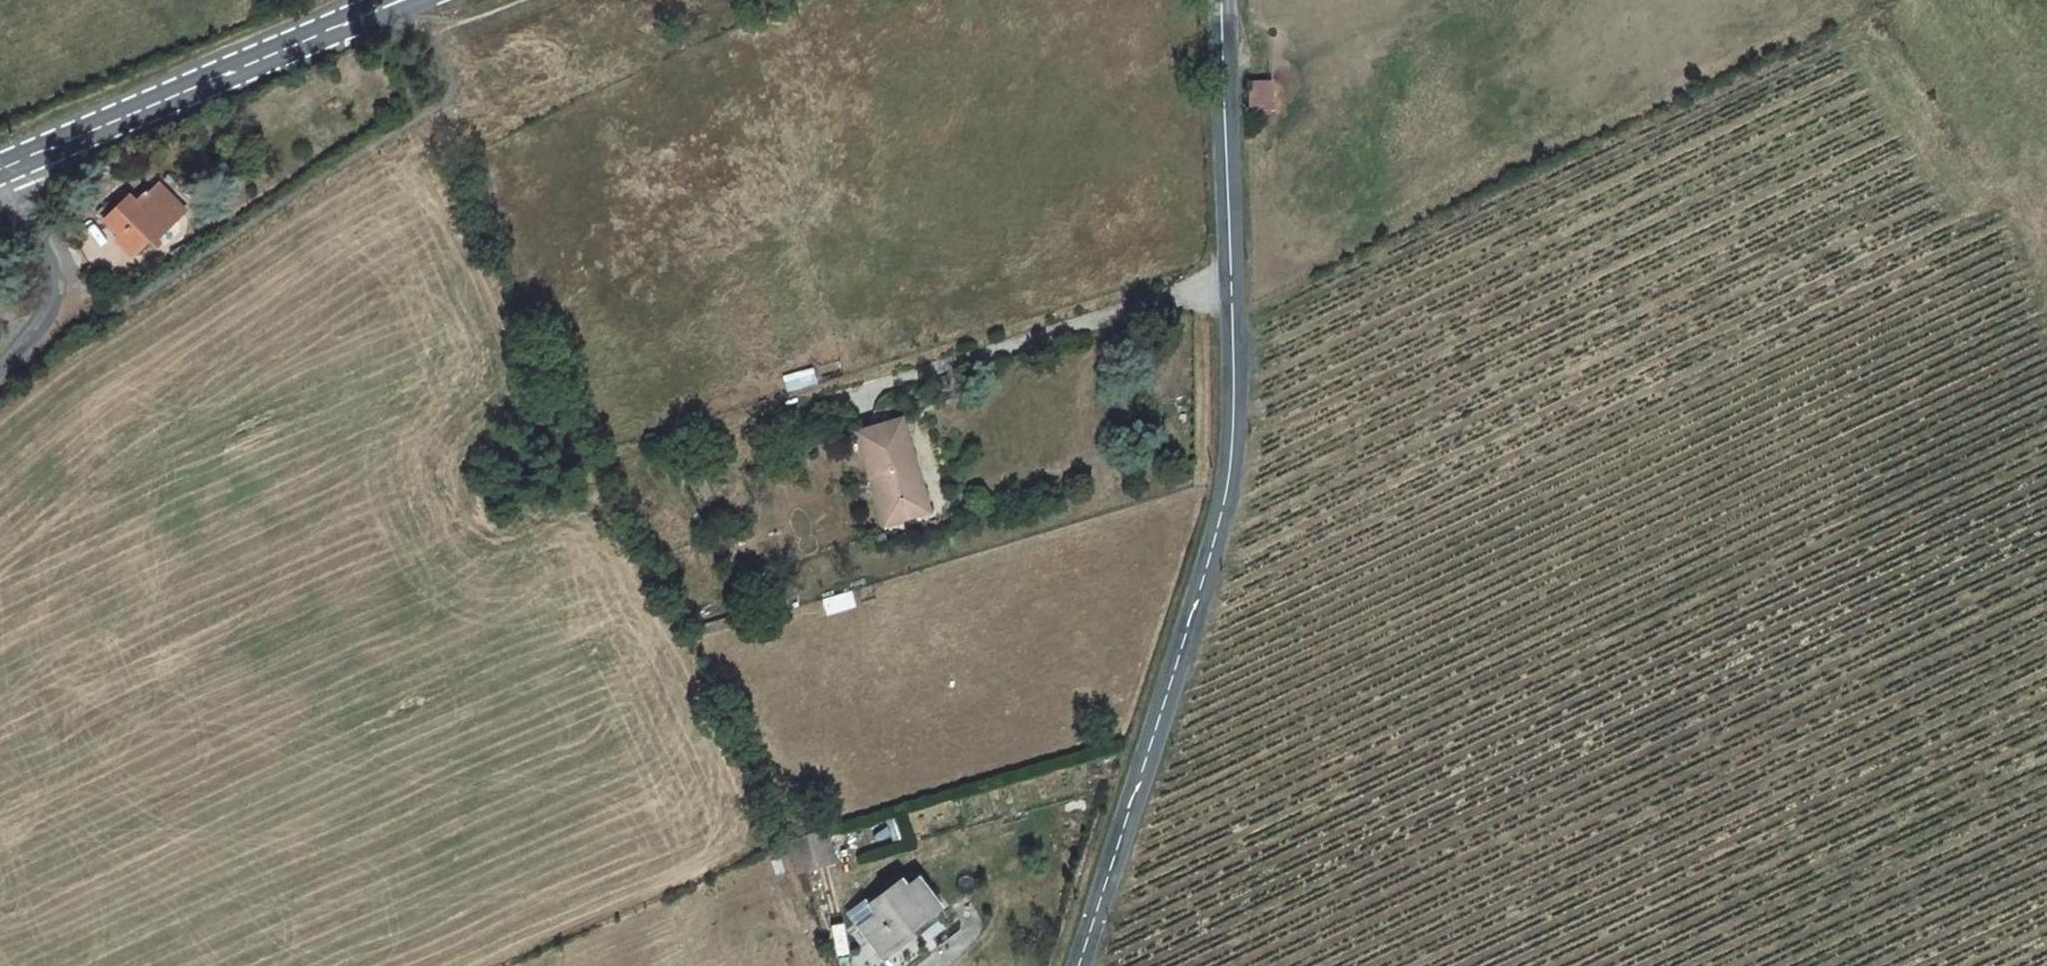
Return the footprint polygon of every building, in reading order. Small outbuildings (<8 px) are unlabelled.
[(1274,108),(1270,82),(1256,84),(1260,110),(1274,108)] [(130,197),(106,221),(135,251),(148,239),(156,246),(161,242),(156,237),(185,209),(162,185),(152,194),(147,189),(134,202),(130,197)] [(857,433),(884,524),(909,517),(904,499),(923,493),(901,420),(857,433)] [(929,511),(923,493),(904,499),(909,517),(929,511)] [(911,929),(940,907),(919,878),(907,887),(901,879),(869,904),(876,914),(859,927),(882,957),(914,933),(911,929)]
